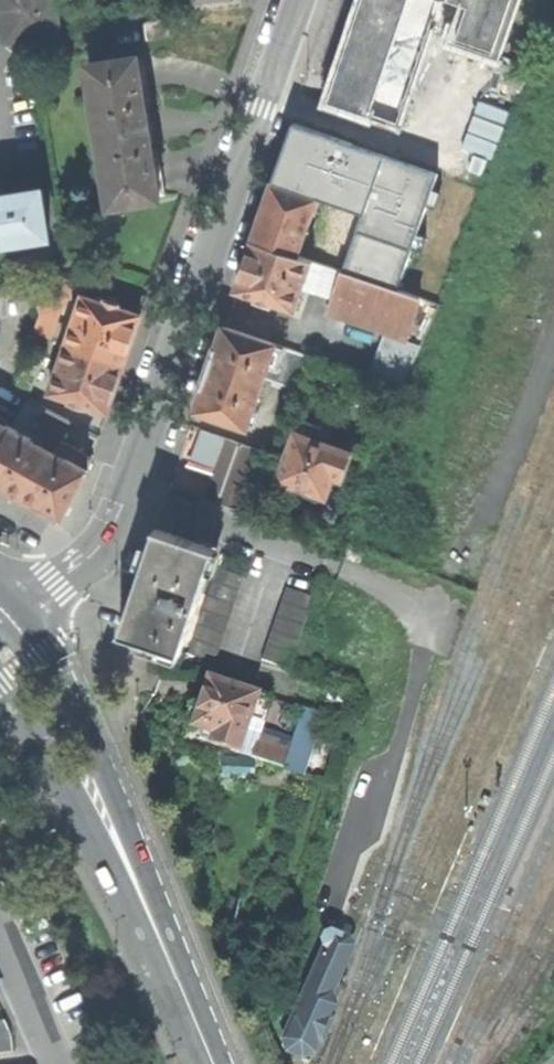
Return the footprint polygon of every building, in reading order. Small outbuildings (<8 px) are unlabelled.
[(4,42),(58,33),(52,0),(0,0),(0,20),(4,42)] [(443,20),(448,3),(461,7),(458,17),(450,40),(501,57),(521,0),(362,0),(328,100),(397,124),(431,25),(434,17),(443,20)] [(461,7),(448,3),(443,20),(451,15),(458,17),(461,7)] [(434,17),(431,25),(441,28),(443,20),(434,17)] [(142,24),(145,43),(178,38),(175,19),(142,24)] [(135,59),(87,66),(90,88),(96,87),(99,112),(94,112),(102,159),(107,158),(111,183),(106,184),(110,206),(158,199),(157,197),(164,196),(156,148),(150,149),(146,128),(143,107),(149,106),(142,59),(136,60),(135,59)] [(364,212),(341,271),(398,290),(436,172),(294,122),(272,183),(317,198),(364,212)] [(262,212),(252,241),(298,256),(317,198),(272,183),(262,212)] [(2,197),(2,194),(0,195),(0,245),(47,238),(40,192),(2,197)] [(245,263),(235,290),(258,298),(257,302),(271,306),(272,303),(294,310),(302,287),(311,261),(298,256),(252,241),(245,263)] [(302,287),(331,298),(341,271),(311,261),(302,287)] [(331,298),(326,314),(383,333),(405,340),(419,297),(398,290),(341,271),(331,298)] [(39,285),(43,302),(36,334),(52,340),(65,299),(72,297),(67,278),(39,285)] [(81,297),(65,344),(122,364),(132,337),(139,316),(118,309),(119,305),(104,300),(102,304),(81,297)] [(264,381),(265,378),(276,345),(223,327),(210,367),(195,411),(247,429),(260,392),(258,391),(261,380),(264,381)] [(405,340),(383,333),(368,377),(400,387),(419,345),(405,340)] [(85,408),(86,405),(106,412),(115,384),(122,364),(65,344),(49,393),(70,400),(69,403),(85,408)] [(298,389),(309,357),(276,345),(265,378),(298,389)] [(61,517),(65,509),(92,458),(58,440),(51,452),(29,440),(30,438),(24,435),(32,419),(62,435),(69,421),(27,399),(11,427),(0,447),(0,484),(25,498),(61,517)] [(11,427),(0,421),(0,447),(11,427)] [(188,454),(216,463),(224,438),(196,429),(188,454)] [(295,430),(278,481),(293,486),(304,490),(307,497),(317,500),(324,496),(326,497),(331,486),(339,490),(352,453),(295,430)] [(214,468),(213,471),(221,474),(213,499),(235,507),(236,503),(250,507),(268,453),(224,438),(216,463),(214,468)] [(213,499),(221,474),(213,471),(205,497),(213,499)] [(162,517),(158,528),(218,548),(222,538),(162,517)] [(140,581),(122,632),(182,653),(218,548),(158,528),(140,581)] [(217,564),(188,651),(216,660),(245,574),(217,564)] [(285,588),(261,659),(288,668),(312,597),(285,588)] [(238,752),(249,719),(257,694),(208,677),(199,705),(196,705),(193,706),(189,709),(188,712),(188,717),(190,721),(193,724),(192,725),(202,729),(200,739),(218,745),(238,752)] [(257,694),(249,719),(262,724),(271,698),(257,694)] [(303,708),(290,746),(283,767),(303,774),(323,715),(303,708)] [(259,735),(262,724),(249,719),(238,752),(251,757),(259,735)] [(259,735),(251,757),(283,767),(290,746),(259,735)] [(285,1051),(300,1058),(349,948),(345,939),(333,933),(327,931),(322,933),(320,937),(319,942),(321,944),(314,959),(317,960),(281,1040),(285,1051)] [(0,1019),(0,1053),(14,1051),(12,1034),(5,1018),(0,1019)]
